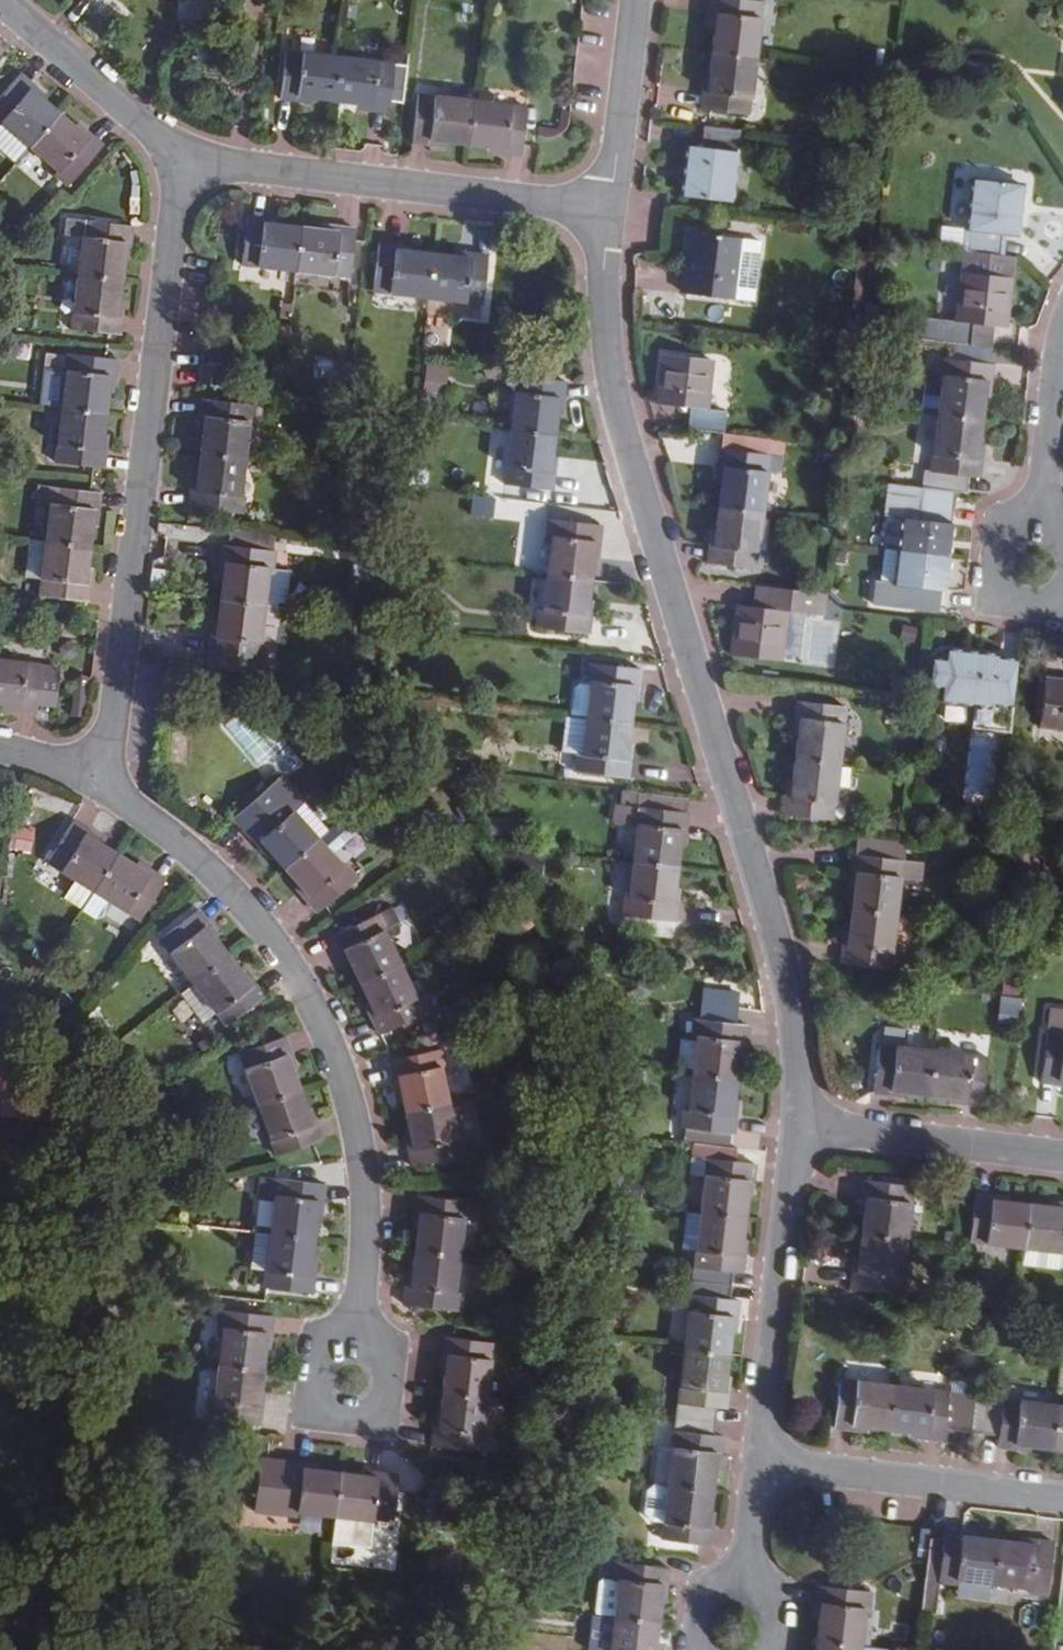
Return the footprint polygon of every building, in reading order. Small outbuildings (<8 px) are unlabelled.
[(763,0),(711,0),(708,33),(714,33),(711,66),(755,71),(763,0)] [(311,111),(312,102),(339,105),(344,61),(287,54),(282,107),(311,111)] [(390,119),(395,66),(344,61),(339,105),(365,108),(365,117),(390,119)] [(749,129),(755,71),(711,66),(708,94),(702,93),(699,123),(749,129)] [(26,143),(55,110),(35,91),(40,87),(19,69),(0,91),(0,124),(2,122),(26,143)] [(453,155),(455,146),(474,148),(478,107),(426,100),(421,152),(453,155)] [(530,164),(534,113),(478,107),(474,148),(504,151),(503,161),(530,164)] [(78,119),(73,125),(55,110),(26,143),(50,164),(46,170),(62,184),(100,139),(78,119)] [(680,208),(733,212),(740,144),(700,141),(698,160),(685,158),(680,208)] [(1009,192),(958,185),(949,259),(988,264),(991,242),(1003,244),(1009,192)] [(127,245),(130,222),(62,214),(60,232),(79,234),(74,276),(117,281),(121,244),(127,245)] [(265,230),(267,224),(241,221),(235,271),(291,277),(296,233),(265,230)] [(317,229),(316,235),(296,233),(291,277),(339,282),(346,232),(317,229)] [(375,243),(368,292),(421,299),(426,255),(400,251),(401,246),(375,243)] [(733,312),(740,252),(689,247),(683,306),(733,312)] [(455,251),(454,258),(426,255),(421,299),(478,305),(483,255),(455,251)] [(740,252),(733,312),(753,315),(758,255),(740,252)] [(120,304),(114,303),(117,281),(74,276),(68,326),(116,333),(120,304)] [(958,353),(960,333),(981,335),(988,336),(994,336),(1000,284),(946,278),(941,330),(907,326),(903,347),(938,351),(958,353)] [(979,355),(985,355),(988,336),(981,335),(960,333),(958,353),(979,355)] [(938,351),(937,367),(978,371),(979,355),(958,353),(938,351)] [(108,390),(112,361),(64,354),(62,375),(40,373),(36,408),(58,411),(100,417),(105,389),(108,390)] [(937,367),(930,366),(928,395),(925,424),(967,429),(971,399),(977,399),(981,371),(978,371),(937,367)] [(691,422),(689,445),(726,449),(728,425),(712,425),(717,375),(666,370),(661,418),(691,422)] [(496,395),(505,396),(501,433),(539,437),(542,409),(551,410),(555,386),(498,378),(496,395)] [(909,422),(925,424),(928,395),(913,393),(909,422)] [(249,420),(252,401),(198,395),(195,420),(203,421),(200,446),(238,451),(242,418),(249,420)] [(102,446),(96,445),(100,417),(58,411),(51,465),(99,471),(102,446)] [(919,479),(909,478),(908,494),(915,495),(948,498),(956,499),(957,483),(968,484),(970,459),(964,459),(967,429),(925,424),(919,479)] [(545,466),(536,464),(539,437),(501,433),(496,468),(487,467),(485,485),(542,491),(545,466)] [(241,490),(233,489),(238,451),(200,446),(197,475),(190,475),(187,499),(239,507),(241,490)] [(718,493),(725,494),(722,523),(767,527),(771,487),(784,488),(786,473),(722,465),(718,493)] [(93,523),(98,497),(34,488),(32,505),(46,507),(41,547),(83,553),(87,522),(93,523)] [(889,561),(941,567),(944,532),(948,498),(915,495),(914,499),(877,494),(875,525),(892,527),(889,561)] [(593,552),(596,528),(545,521),(544,535),(551,536),(546,578),(582,583),(586,550),(593,552)] [(710,578),(761,585),(767,527),(722,523),(719,553),(712,553),(710,578)] [(268,567),(270,550),(263,549),(265,536),(225,531),(223,544),(217,543),(214,570),(223,571),(221,596),(255,600),(259,567),(268,567)] [(346,570),(373,574),(377,547),(349,543),(346,570)] [(36,583),(41,547),(25,546),(21,581),(36,583)] [(88,576),(81,576),(83,553),(41,547),(36,583),(34,599),(84,605),(88,576)] [(889,561),(872,559),(869,591),(886,593),(889,561)] [(937,601),(941,567),(889,561),(886,593),(869,591),(866,613),(930,619),(932,600),(937,601)] [(588,603),(580,602),(582,583),(546,578),(542,606),(535,607),(533,624),(585,631),(588,603)] [(261,635),(250,633),(255,600),(221,596),(218,625),(208,624),(204,650),(215,651),(213,666),(256,671),(261,635)] [(274,602),(255,600),(250,633),(261,635),(270,636),(274,602)] [(795,625),(797,604),(768,601),(765,621),(730,618),(726,665),(780,672),(784,625),(795,625)] [(204,650),(202,665),(213,666),(215,651),(204,650)] [(30,656),(0,652),(0,696),(1,697),(0,704),(25,708),(26,696),(30,656)] [(46,658),(30,656),(26,696),(42,698),(46,658)] [(964,741),(1002,745),(1011,668),(990,666),(990,663),(940,657),(939,671),(921,669),(918,696),(935,698),(933,712),(967,717),(964,741)] [(580,680),(588,682),(588,685),(584,718),(625,722),(628,697),(637,698),(640,669),(582,661),(580,680)] [(1037,682),(1032,729),(1062,732),(1062,685),(1037,682)] [(584,718),(588,685),(575,684),(569,689),(567,716),(584,718)] [(795,737),(793,763),(838,768),(844,712),(791,706),(788,735),(795,737)] [(583,720),(562,718),(558,749),(572,751),(580,752),(583,720)] [(630,749),(622,749),(625,722),(584,718),(580,752),(572,751),(570,770),(627,777),(630,749)] [(305,792),(280,762),(226,806),(254,839),(261,833),(276,851),(309,825),(291,803),(303,794),(305,792)] [(831,824),(838,768),(793,763),(789,794),(782,794),(779,816),(831,824)] [(596,791),(595,805),(668,814),(668,813),(669,800),(596,791)] [(320,816),(303,794),(291,803),(309,825),(320,816)] [(320,816),(309,825),(323,841),(349,819),(349,811),(340,800),(320,816)] [(667,840),(671,814),(668,814),(595,805),(593,821),(622,825),(617,866),(659,871),(663,839),(667,840)] [(61,875),(77,885),(97,851),(75,838),(78,834),(54,821),(32,858),(61,875)] [(15,824),(9,848),(31,854),(37,829),(15,824)] [(336,850),(333,853),(323,841),(309,825),(276,851),(297,878),(292,883),(309,903),(352,869),(336,850)] [(895,838),(853,832),(849,857),(902,864),(906,839),(895,838)] [(1029,846),(1031,834),(1010,832),(1010,845),(1029,846)] [(121,865),(97,851),(77,885),(99,898),(125,913),(149,875),(125,860),(121,865)] [(852,882),(850,914),(890,919),(894,887),(916,890),(919,867),(902,864),(849,857),(846,882),(852,882)] [(657,892),(659,871),(617,866),(614,895),(608,893),(605,914),(658,921),(663,893),(657,892)] [(77,885),(61,875),(49,893),(67,904),(77,885)] [(67,904),(82,914),(90,912),(99,898),(77,885),(67,904)] [(203,926),(206,922),(189,900),(153,929),(185,971),(217,945),(203,926)] [(389,918),(383,900),(331,919),(339,941),(345,939),(355,967),(395,952),(384,921),(389,918)] [(885,953),(890,919),(850,914),(847,940),(840,938),(836,966),(889,973),(891,955),(885,953)] [(235,968),(217,945),(185,971),(209,1003),(218,1016),(257,987),(240,965),(235,968)] [(415,984),(408,987),(395,952),(355,967),(365,996),(360,997),(370,1024),(424,1005),(415,984)] [(209,1003),(185,971),(173,981),(196,1012),(209,1003)] [(1000,997),(1002,1016),(1021,1015),(1019,995),(1000,997)] [(730,1020),(730,1006),(696,1002),(693,1017),(687,1016),(684,1035),(692,1037),(687,1074),(730,1079),(733,1050),(739,1050),(743,1021),(730,1020)] [(1062,1093),(1062,1018),(1045,1016),(1036,1089),(1062,1093)] [(280,1024),(236,1040),(255,1088),(293,1073),(285,1050),(290,1048),(280,1024)] [(452,1053),(449,1034),(396,1041),(399,1069),(406,1068),(409,1095),(450,1089),(444,1054),(452,1053)] [(895,1100),(897,1093),(927,1097),(933,1055),(893,1050),(894,1044),(878,1042),(871,1096),(895,1100)] [(966,1054),(965,1059),(933,1055),(927,1097),(953,1100),(953,1107),(979,1112),(986,1056),(966,1054)] [(309,1098),(303,1100),(293,1073),(255,1088),(274,1139),(317,1124),(309,1098)] [(733,1104),(727,1103),(730,1079),(687,1074),(682,1106),(676,1105),(674,1125),(676,1125),(725,1131),(729,1132),(733,1104)] [(463,1124),(456,1125),(450,1089),(409,1095),(412,1126),(407,1126),(410,1152),(465,1146),(463,1124)] [(725,1131),(676,1125),(675,1139),(724,1145),(725,1131)] [(684,1157),(700,1159),(694,1212),(736,1217),(739,1187),(745,1189),(749,1162),(728,1160),(730,1148),(686,1144),(684,1157)] [(249,1185),(265,1187),(261,1224),(303,1230),(308,1198),(313,1199),(315,1176),(251,1169),(249,1185)] [(903,1203),(905,1181),(853,1176),(850,1204),(856,1204),(852,1232),(894,1237),(898,1202),(903,1203)] [(405,1216),(411,1216),(408,1242),(451,1248),(457,1214),(469,1216),(472,1196),(409,1188),(405,1216)] [(988,1206),(988,1200),(964,1197),(959,1244),(1012,1251),(1017,1210),(988,1206)] [(1017,1210),(1012,1251),(1049,1255),(1062,1257),(1062,1209),(1046,1207),(1044,1213),(1017,1210)] [(689,1251),(694,1212),(678,1210),(674,1249),(689,1251)] [(739,1244),(733,1243),(736,1217),(694,1212),(689,1251),(686,1281),(723,1286),(725,1268),(735,1269),(739,1244)] [(261,1224),(246,1222),(242,1260),(257,1262),(261,1224)] [(307,1256),(301,1255),(303,1230),(261,1224),(257,1262),(255,1275),(304,1281),(307,1256)] [(895,1278),(889,1276),(894,1237),(852,1232),(848,1263),(842,1263),(839,1288),(892,1294),(895,1278)] [(451,1284),(446,1284),(451,1248),(408,1242),(404,1270),(398,1271),(394,1299),(448,1306),(451,1284)] [(1049,1255),(1012,1251),(1010,1268),(1047,1272),(1049,1255)] [(723,1286),(686,1281),(677,1350),(720,1355),(723,1324),(729,1324),(732,1300),(722,1299),(723,1286)] [(200,1315),(207,1316),(202,1354),(247,1361),(252,1328),(257,1330),(259,1305),(203,1297),(200,1315)] [(478,1394),(485,1342),(439,1336),(437,1364),(443,1365),(439,1389),(478,1394)] [(720,1355),(677,1350),(670,1416),(707,1421),(710,1405),(720,1407),(723,1377),(717,1376),(720,1355)] [(249,1386),(244,1385),(247,1361),(202,1354),(202,1355),(198,1385),(193,1385),(190,1407),(245,1416),(249,1386)] [(847,1426),(848,1419),(880,1423),(885,1382),(828,1375),(822,1423),(847,1426)] [(930,1437),(936,1389),(885,1382),(880,1423),(910,1426),(909,1435),(930,1437)] [(425,1445),(471,1450),(478,1394),(439,1389),(435,1415),(429,1415),(425,1445)] [(936,1389),(932,1426),(962,1430),(967,1393),(936,1389)] [(993,1396),(967,1393),(962,1430),(989,1433),(993,1396)] [(1043,1443),(1048,1402),(993,1396),(989,1433),(988,1444),(1015,1447),(1016,1439),(1043,1443)] [(1048,1402),(1043,1443),(1062,1445),(1062,1404),(1048,1402)] [(707,1421),(670,1416),(666,1451),(662,1481),(704,1486),(708,1456),(712,1457),(716,1430),(706,1429),(707,1421)] [(287,1508),(289,1501),(324,1505),(330,1462),(300,1458),(300,1452),(249,1444),(241,1502),(287,1508)] [(648,1480),(662,1481),(666,1451),(650,1449),(646,1479),(648,1480)] [(356,1459),(355,1466),(330,1462),(324,1505),(354,1509),(354,1516),(375,1519),(383,1463),(356,1459)] [(645,1515),(658,1517),(662,1481),(648,1480),(641,1485),(638,1508),(645,1515)] [(707,1513),(701,1512),(704,1486),(662,1481),(658,1517),(656,1531),(704,1538),(707,1513)] [(949,1591),(951,1581),(986,1586),(991,1542),(958,1538),(958,1531),(937,1529),(934,1548),(930,1589),(949,1591)] [(1018,1539),(1017,1544),(991,1542),(986,1586),(1019,1590),(1018,1597),(1040,1600),(1046,1542),(1018,1539)] [(648,1594),(651,1568),(596,1562),(594,1579),(594,1582),(603,1583),(598,1616),(638,1621),(642,1593),(648,1594)] [(577,1613),(598,1616),(603,1583),(594,1582),(594,1579),(585,1578),(580,1582),(577,1613)] [(812,1616),(818,1617),(815,1641),(859,1646),(863,1613),(868,1613),(871,1593),(815,1586),(812,1616)] [(634,1648),(638,1621),(598,1616),(594,1649),(641,1649),(634,1648)] [(859,1646),(815,1641),(814,1649),(859,1649),(859,1646)]
